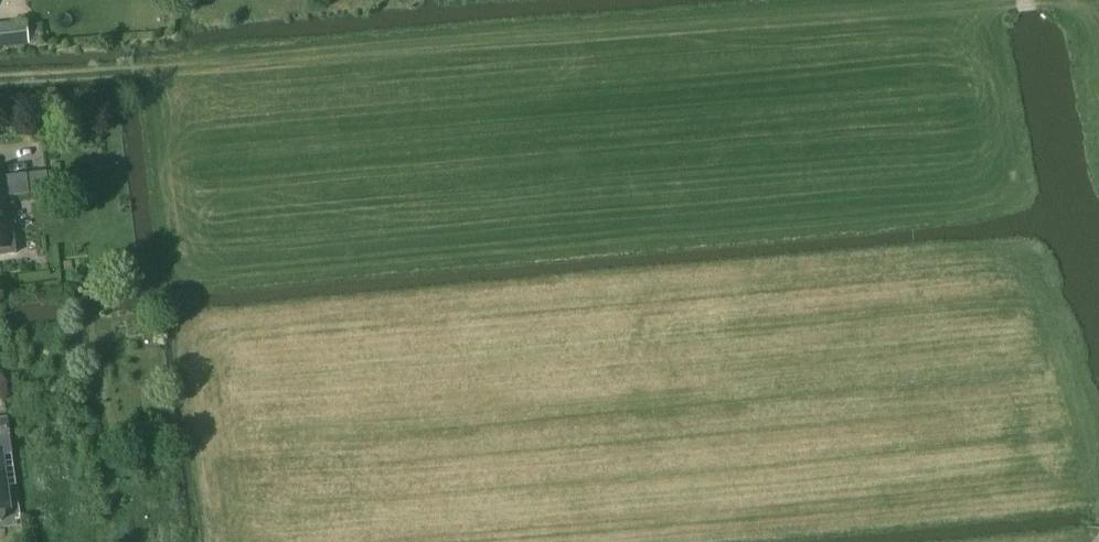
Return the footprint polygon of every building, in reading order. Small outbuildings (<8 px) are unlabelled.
[(26,43),(24,18),(0,21),(0,45),(26,43)] [(1,177),(1,176),(0,176),(0,255),(16,253),(14,233),(8,234),(4,198),(28,195),(26,174),(1,177)] [(4,455),(12,454),(7,417),(0,418),(0,521),(3,520),(6,515),(5,508),(12,508),(4,455)]
